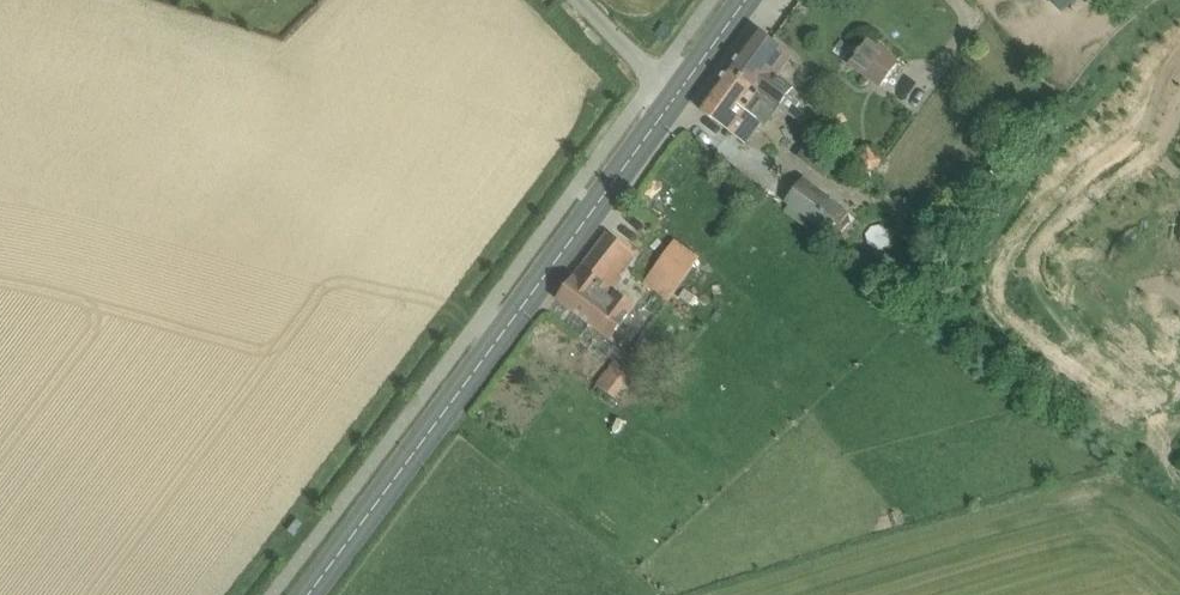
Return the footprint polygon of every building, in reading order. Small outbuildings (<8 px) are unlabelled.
[(1062,11),(1077,0),(1054,0),(1062,11)] [(757,31),(729,70),(759,91),(777,105),(803,125),(808,117),(797,108),(800,104),(789,95),(795,87),(779,75),(792,57),(757,31)] [(850,64),(881,87),(898,64),(867,41),(850,64)] [(729,70),(700,109),(730,131),(730,130),(748,144),(777,105),(759,91),(729,70)] [(812,139),(797,159),(825,180),(839,159),(812,139)] [(779,181),(790,190),(805,172),(794,163),(779,181)] [(1007,174),(997,165),(989,173),(1000,182),(1007,174)] [(787,203),(825,232),(838,242),(856,219),(804,180),(787,203)] [(607,234),(559,298),(578,313),(611,338),(634,308),(616,295),(614,299),(606,293),(635,256),(626,249),(607,234)] [(646,279),(671,297),(698,258),(672,241),(646,279)] [(603,386),(621,398),(635,378),(635,371),(619,362),(603,386)]
